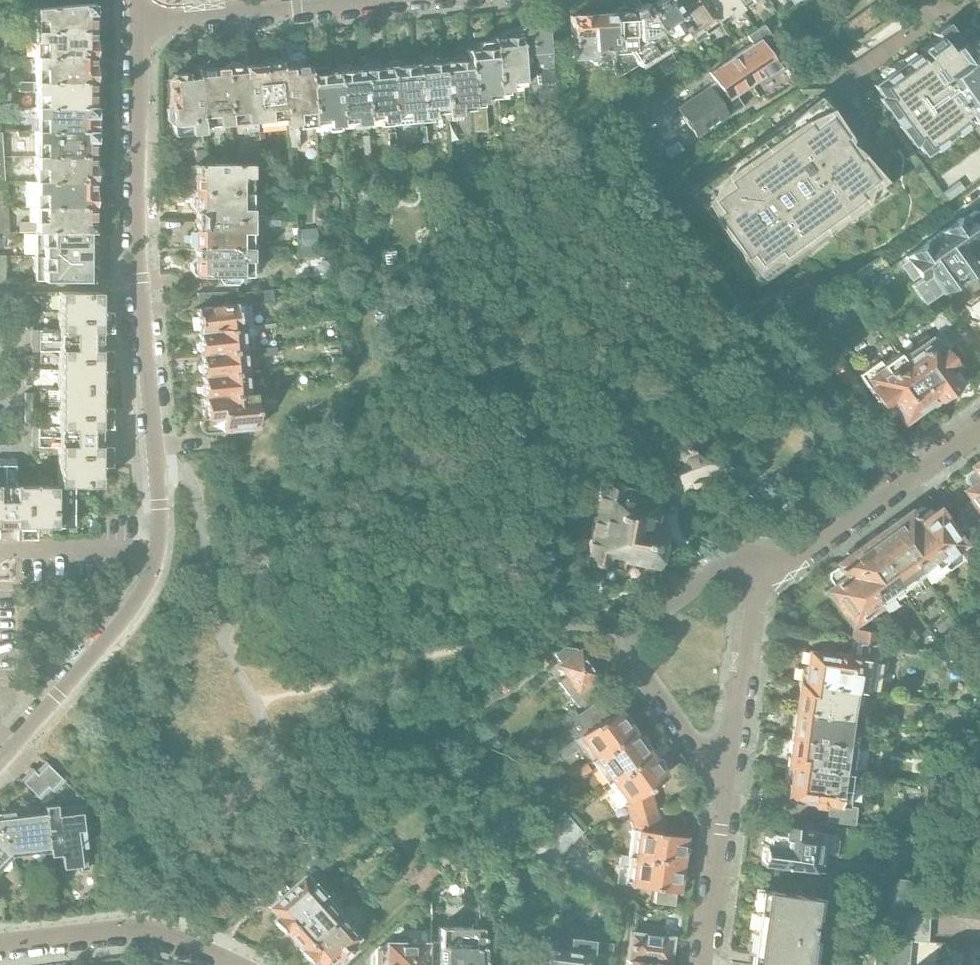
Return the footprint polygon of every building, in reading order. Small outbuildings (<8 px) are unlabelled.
[(37,8),(77,5),(77,0),(36,0),(37,8)] [(668,1),(667,0),(657,0),(643,9),(667,48),(688,35),(668,1)] [(702,0),(669,0),(668,1),(688,35),(691,42),(718,26),(719,25),(702,0)] [(735,0),(702,0),(719,25),(742,10),(735,0)] [(757,0),(735,0),(742,10),(757,0)] [(32,33),(92,33),(97,28),(97,19),(92,15),(92,4),(77,5),(37,8),(32,9),(32,32),(32,33)] [(684,76),(667,48),(643,9),(640,5),(635,8),(630,10),(624,6),(616,7),(609,12),(609,14),(610,56),(611,56),(612,68),(617,78),(658,53),(676,81),(684,76)] [(605,59),(610,56),(609,14),(569,16),(571,49),(572,53),(582,52),(583,54),(588,54),(591,54),(591,60),(605,59)] [(517,29),(524,85),(533,84),(538,88),(554,87),(558,80),(556,65),(561,64),(560,56),(559,51),(548,52),(545,25),(536,22),(536,21),(525,22),(525,23),(517,27),(517,29)] [(946,24),(933,34),(936,37),(935,38),(919,50),(925,58),(920,61),(915,55),(873,85),(880,95),(881,97),(878,99),(912,145),(915,143),(923,154),(965,123),(961,117),(966,113),(973,124),(979,119),(979,37),(975,40),(967,29),(956,37),(946,24)] [(776,66),(762,45),(772,39),(763,25),(746,36),(752,44),(709,73),(713,79),(706,84),(708,87),(673,110),(697,145),(711,136),(708,131),(743,107),(735,95),(776,66)] [(521,86),(524,85),(517,29),(504,31),(500,36),(500,37),(491,38),(491,41),(497,96),(511,95),(510,89),(521,88),(521,86)] [(92,33),(32,33),(32,32),(18,32),(18,41),(32,41),(33,60),(92,60),(92,57),(96,57),(98,55),(98,43),(96,41),(92,42),(92,33)] [(497,101),(497,96),(491,41),(478,43),(474,48),(475,49),(465,50),(466,54),(472,109),(486,107),(485,102),(497,101)] [(402,56),(400,45),(390,46),(391,57),(402,56)] [(813,61),(806,51),(796,58),(803,67),(813,61)] [(472,109),(466,54),(453,55),(449,60),(449,61),(441,62),(446,114),(447,120),(461,119),(460,113),(472,112),(472,109)] [(446,114),(441,62),(441,61),(436,57),(427,57),(423,62),(423,64),(415,65),(421,123),(433,122),(433,116),(446,114)] [(284,121),(281,69),(280,63),(276,60),(272,59),(268,59),(264,61),(261,64),(252,65),(258,123),(284,121)] [(18,86),(92,85),(92,82),(96,82),(98,80),(98,69),(96,67),(92,67),(92,60),(33,60),(33,82),(12,82),(12,86),(18,86)] [(421,123),(415,65),(415,64),(405,65),(405,64),(404,62),(403,62),(402,61),(401,61),(399,60),(398,60),(396,60),(395,60),(394,60),(392,61),(391,62),(390,62),(389,63),(388,64),(387,66),(387,67),(392,120),(409,118),(409,124),(421,123)] [(258,123),(252,65),(243,66),(239,63),(235,62),(230,62),(227,64),(224,67),(229,125),(246,124),(247,132),(258,131),(257,123),(258,123)] [(313,127),(309,68),(308,66),(303,62),(293,63),(289,68),(281,69),(284,121),(287,148),(299,147),(298,129),(313,127)] [(392,126),(392,120),(387,67),(379,68),(379,67),(374,63),(365,63),(361,68),(361,70),(366,122),(380,121),(381,127),(392,126)] [(200,126),(229,125),(224,67),(214,68),(209,64),(199,65),(195,70),(195,77),(200,126)] [(364,122),(366,122),(361,70),(352,71),(352,69),(347,65),(338,66),(334,70),(334,72),(340,125),(353,123),(354,129),(365,128),(364,122)] [(789,107),(784,100),(667,183),(749,298),(770,295),(931,180),(849,65),(789,107)] [(338,125),(340,125),(334,72),(326,73),(326,71),(321,67),(309,68),(313,127),(327,126),(328,132),(339,131),(338,125)] [(10,73),(0,73),(0,82),(10,82),(10,73)] [(201,134),(200,126),(195,77),(186,78),(182,74),(172,74),(168,80),(170,105),(166,109),(167,122),(172,125),(173,136),(201,134)] [(33,92),(33,108),(92,108),(96,104),(96,96),(92,92),(92,85),(18,86),(18,92),(33,92)] [(858,197),(878,183),(853,149),(850,152),(842,141),(845,138),(822,107),(803,121),(799,115),(757,145),(761,151),(725,178),(721,172),(699,188),(715,210),(709,214),(741,257),(747,253),(763,276),(785,260),(781,254),(817,227),(821,233),(862,203),(858,197)] [(33,133),(92,132),(95,130),(96,126),(96,122),(95,119),(92,116),(92,108),(33,108),(33,120),(33,133)] [(33,133),(33,157),(92,157),(96,153),(97,145),(92,141),(92,132),(33,133)] [(396,146),(394,132),(387,133),(389,147),(396,146)] [(370,156),(368,135),(362,136),(364,157),(370,156)] [(677,142),(664,151),(670,160),(684,150),(677,142)] [(194,193),(251,192),(251,164),(204,163),(203,149),(195,149),(196,164),(194,164),(194,175),(189,179),(189,188),(194,193)] [(261,162),(261,155),(250,156),(251,163),(261,162)] [(33,157),(34,181),(92,182),(96,182),(98,180),(98,168),(96,166),(92,166),(92,157),(33,157)] [(34,209),(92,208),(92,182),(34,181),(18,181),(18,186),(26,187),(26,191),(34,191),(34,209)] [(194,211),(194,221),(251,220),(251,193),(251,192),(194,193),(191,196),(190,200),(190,204),(191,208),(194,211)] [(466,211),(465,201),(455,202),(456,213),(466,211)] [(34,232),(91,232),(91,224),(96,220),(96,211),(92,208),(34,209),(34,223),(19,223),(19,232),(34,232)] [(977,212),(973,213),(970,216),(968,214),(950,226),(949,225),(925,241),(926,243),(905,257),(920,277),(914,281),(922,292),(934,283),(939,290),(972,266),(964,255),(979,244),(979,229),(979,212),(977,212)] [(193,248),(194,248),(250,249),(251,220),(194,221),(194,231),(191,233),(189,237),(189,241),(190,245),(193,248)] [(33,233),(33,256),(91,256),(91,248),(95,244),(95,236),(91,232),(34,232),(34,233),(33,233)] [(250,276),(250,249),(194,248),(194,258),(189,262),(189,271),(194,276),(218,276),(218,281),(222,285),(237,285),(240,281),(240,276),(250,276)] [(398,262),(397,250),(385,251),(386,264),(398,262)] [(91,256),(33,256),(34,281),(91,281),(91,272),(94,268),(94,260),(91,256)] [(865,284),(888,269),(881,258),(882,257),(881,257),(847,278),(862,301),(871,296),(872,296),(871,295),(865,284)] [(252,327),(252,326),(250,304),(273,301),(272,289),(244,292),(245,304),(241,304),(196,309),(197,318),(196,318),(197,329),(198,329),(198,333),(252,327)] [(11,302),(11,291),(1,291),(1,302),(11,302)] [(58,312),(98,311),(98,298),(98,292),(58,292),(58,312)] [(935,303),(949,323),(961,314),(946,294),(946,293),(934,302),(935,303)] [(963,305),(973,319),(970,321),(977,331),(979,328),(979,293),(963,305)] [(950,324),(949,323),(935,303),(923,311),(938,333),(950,324)] [(334,320),(333,310),(322,317),(322,321),(334,320)] [(58,350),(58,371),(98,371),(111,371),(111,350),(104,350),(104,333),(111,333),(111,312),(98,311),(58,312),(58,329),(32,329),(32,350),(58,350)] [(200,353),(200,357),(250,351),(250,349),(254,348),(253,338),(259,333),(259,329),(275,327),(275,323),(252,326),(252,327),(198,333),(199,342),(197,345),(197,351),(200,353)] [(904,361),(932,403),(935,401),(940,401),(944,398),(946,393),(959,384),(950,371),(957,367),(936,337),(904,361)] [(964,343),(957,349),(964,358),(971,354),(964,343)] [(253,373),(250,351),(200,357),(201,364),(198,366),(199,372),(202,374),(202,378),(253,373)] [(932,403),(904,361),(899,355),(877,370),(875,367),(860,378),(865,385),(862,386),(867,392),(869,391),(886,415),(895,409),(902,420),(916,410),(921,411),(932,403)] [(98,389),(98,371),(58,371),(58,389),(98,389)] [(204,396),(205,400),(255,394),(253,378),(253,373),(202,378),(202,386),(201,388),(201,394),(204,396)] [(98,408),(98,389),(58,389),(58,408),(98,408)] [(259,427),(255,394),(205,400),(206,408),(203,410),(203,418),(200,422),(199,426),(201,431),(205,433),(259,427)] [(58,448),(58,467),(98,467),(111,467),(111,446),(104,446),(104,429),(111,429),(111,408),(98,408),(58,408),(58,426),(31,426),(31,448),(58,448)] [(709,459),(699,431),(662,444),(671,472),(709,459)] [(976,535),(979,532),(979,517),(977,513),(979,511),(979,459),(970,466),(972,469),(962,476),(969,486),(963,491),(971,501),(957,510),(960,514),(976,535)] [(35,527),(34,486),(16,486),(16,460),(0,460),(0,533),(13,533),(13,539),(34,539),(35,527)] [(98,486),(98,467),(58,467),(58,487),(73,486),(98,486)] [(660,547),(663,526),(654,524),(659,501),(634,496),(635,489),(600,483),(586,565),(622,571),(624,562),(655,568),(656,565),(657,565),(661,561),(662,551),(660,547)] [(53,527),(53,487),(34,486),(35,527),(53,527)] [(73,527),(73,486),(58,487),(53,487),(53,527),(73,527)] [(969,541),(976,535),(960,514),(947,524),(937,510),(928,516),(921,506),(910,514),(942,558),(961,545),(961,544),(968,540),(969,541)] [(942,558),(910,514),(908,511),(898,519),(895,518),(888,523),(888,526),(887,527),(921,574),(942,558)] [(921,574),(887,527),(878,534),(874,533),(868,538),(867,541),(866,542),(901,589),(921,574)] [(880,603),(901,589),(866,542),(857,549),(853,548),(847,553),(846,556),(846,557),(880,603)] [(873,609),(880,603),(846,557),(836,564),(838,566),(828,574),(835,584),(827,589),(853,624),(873,609)] [(850,642),(876,645),(878,635),(878,632),(852,629),(850,642)] [(798,685),(859,693),(859,691),(882,693),(887,662),(874,660),(876,645),(850,642),(848,655),(835,653),(832,650),(827,650),(827,654),(807,652),(805,665),(800,669),(798,685)] [(597,675),(594,672),(595,669),(592,665),(588,664),(580,653),(579,653),(576,649),(564,648),(555,654),(560,662),(557,665),(566,677),(559,682),(578,708),(585,703),(597,693),(588,682),(597,675)] [(509,693),(547,665),(539,655),(497,687),(502,693),(507,690),(509,693)] [(857,705),(859,693),(798,685),(794,711),(847,717),(848,703),(857,705)] [(593,760),(633,732),(634,731),(632,729),(635,727),(629,714),(622,717),(616,710),(618,709),(617,708),(610,713),(601,700),(579,716),(573,708),(544,730),(564,756),(574,748),(576,749),(582,745),(588,753),(593,760)] [(844,735),(847,717),(794,711),(790,739),(851,748),(852,736),(844,735)] [(593,760),(608,781),(649,751),(652,749),(645,736),(638,738),(633,732),(593,760)] [(504,746),(504,740),(500,736),(495,735),(491,738),(491,743),(494,748),(500,749),(504,746)] [(847,774),(851,748),(790,739),(787,765),(847,774)] [(869,749),(871,742),(857,741),(856,747),(869,749)] [(628,814),(651,805),(648,795),(644,788),(665,776),(664,774),(667,772),(662,759),(654,761),(649,754),(650,753),(649,751),(608,781),(624,803),(626,806),(628,814)] [(591,771),(587,765),(586,763),(578,769),(583,777),(591,771)] [(37,775),(51,789),(62,778),(47,764),(37,775)] [(844,799),(847,774),(787,765),(785,781),(789,787),(787,800),(812,803),(814,806),(827,808),(826,821),(852,824),(864,825),(867,809),(860,807),(860,802),(844,799)] [(874,778),(875,771),(867,770),(868,768),(855,766),(854,775),(874,778)] [(40,800),(51,789),(37,775),(34,771),(22,782),(40,800)] [(607,793),(602,785),(594,792),(599,799),(607,793)] [(434,802),(426,793),(417,802),(425,811),(434,802)] [(43,814),(48,848),(49,856),(58,855),(59,857),(61,869),(80,867),(77,845),(84,844),(79,806),(55,809),(55,805),(43,807),(44,812),(43,812),(43,814)] [(629,856),(679,864),(680,865),(681,862),(684,863),(689,849),(682,846),(683,838),(656,834),(657,826),(651,805),(628,814),(633,830),(629,856)] [(8,853),(48,848),(43,814),(33,815),(32,807),(7,810),(8,818),(0,819),(0,837),(8,853)] [(555,821),(575,840),(582,832),(564,811),(555,821)] [(568,850),(575,840),(555,821),(545,834),(568,850)] [(835,834),(836,828),(836,825),(817,823),(816,832),(835,834)] [(820,873),(825,841),(816,840),(817,832),(811,831),(795,829),(778,826),(777,834),(771,833),(766,837),(765,844),(764,844),(761,866),(811,871),(820,873)] [(568,850),(545,834),(539,845),(562,859),(568,850)] [(8,853),(0,837),(0,861),(8,853)] [(284,931),(319,898),(324,894),(315,884),(316,883),(309,876),(317,869),(313,864),(322,856),(312,844),(291,863),(302,876),(287,889),(283,885),(276,892),(280,896),(267,907),(275,916),(271,920),(283,932),(284,931)] [(403,860),(395,851),(389,856),(397,865),(403,860)] [(679,864),(629,856),(620,854),(618,866),(628,867),(626,886),(651,889),(649,902),(673,906),(674,892),(676,892),(677,889),(680,890),(685,876),(678,873),(679,864)] [(904,927),(905,917),(905,914),(906,903),(907,903),(911,880),(885,877),(883,893),(893,901),(891,910),(887,913),(881,939),(878,964),(908,964),(909,942),(904,942),(904,927)] [(820,899),(757,890),(748,955),(756,956),(754,964),(811,964),(820,899)] [(953,917),(966,918),(970,892),(956,890),(953,917)] [(979,911),(979,893),(970,892),(966,918),(979,920),(979,911)] [(481,929),(490,929),(490,904),(489,904),(483,894),(476,897),(476,929),(438,928),(438,942),(431,942),(430,964),(481,964),(481,929)] [(300,949),(338,915),(340,913),(331,903),(326,907),(319,898),(284,931),(300,949)] [(905,914),(928,915),(928,901),(907,903),(906,903),(905,914)] [(657,924),(659,910),(634,907),(632,921),(657,924)] [(30,916),(29,908),(20,909),(21,917),(30,916)] [(927,928),(928,915),(905,914),(905,917),(904,927),(927,928)] [(338,915),(300,949),(299,950),(310,962),(315,959),(320,964),(326,964),(334,957),(339,962),(354,947),(350,943),(357,936),(338,915)] [(904,927),(904,942),(909,942),(927,943),(927,928),(904,927)] [(672,938),(630,932),(626,964),(669,964),(672,938)] [(582,954),(589,955),(591,937),(567,935),(566,941),(520,936),(517,960),(533,962),(532,964),(581,964),(582,954)] [(424,942),(387,941),(387,949),(378,949),(375,951),(376,964),(423,964),(424,942)] [(612,944),(595,942),(594,953),(611,955),(612,944)]
